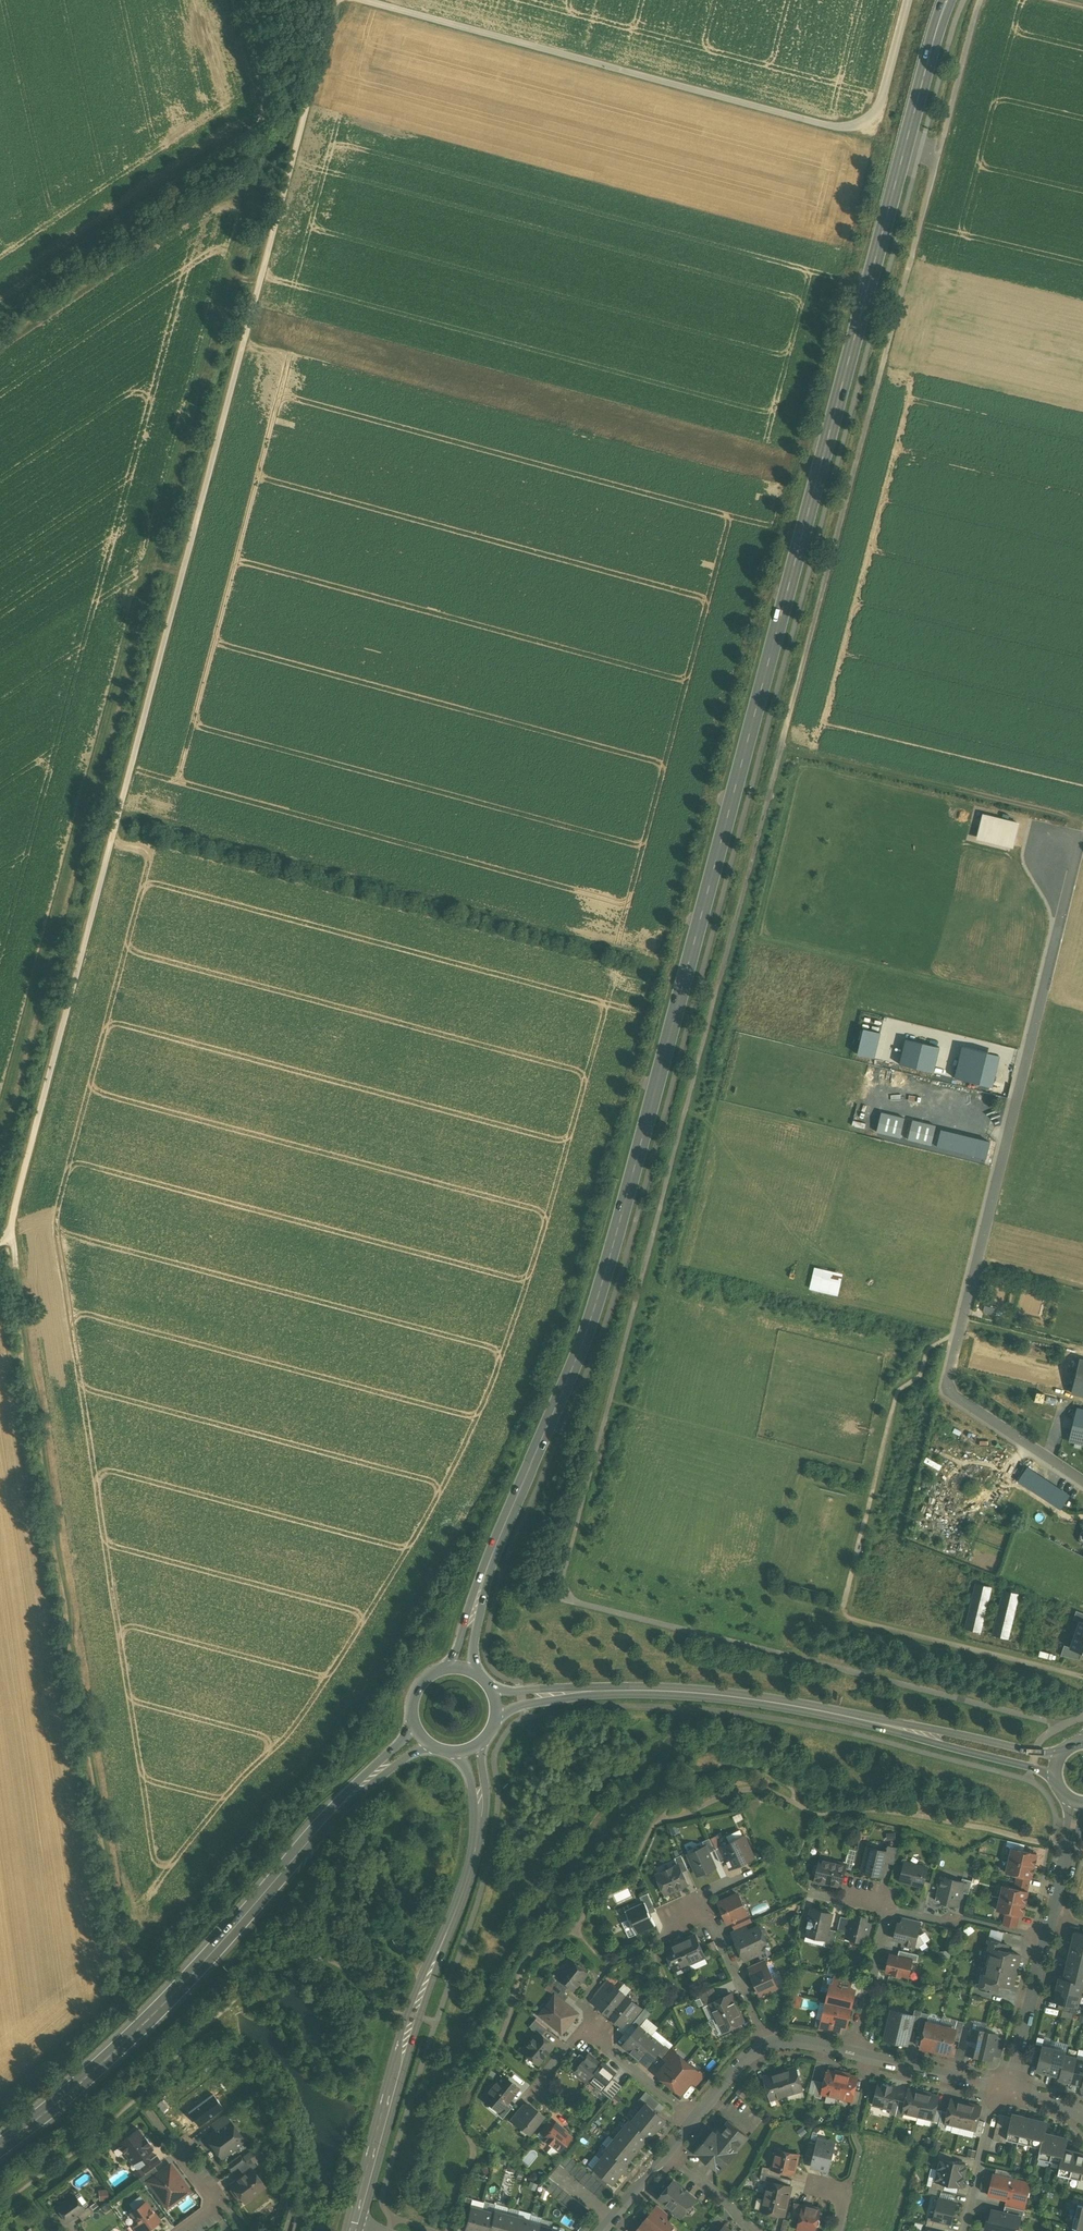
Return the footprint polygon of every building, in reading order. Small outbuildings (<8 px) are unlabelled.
[(1017,824),(983,815),(977,838),(1012,846),(1017,824)] [(858,1053),(874,1057),(879,1035),(864,1031),(858,1053)] [(901,1064),(933,1071),(939,1049),(906,1042),(901,1064)] [(962,1049),(956,1076),(992,1085),(999,1058),(962,1049)] [(876,1133),(903,1139),(907,1121),(880,1115),(876,1133)] [(906,1140),(932,1146),(936,1127),(910,1122),(906,1140)] [(937,1148),(986,1160),(990,1142),(941,1131),(937,1148)] [(815,1269),(811,1289),(837,1295),(841,1275),(815,1269)] [(1080,1361),(1073,1393),(1082,1395),(1082,1362),(1080,1361)] [(1079,1410),(1071,1439),(1082,1442),(1082,1411),(1079,1410)] [(1028,1469),(1020,1481),(1060,1507),(1068,1495),(1028,1469)] [(977,1579),(965,1627),(979,1631),(991,1583),(977,1579)] [(1004,1586),(991,1634),(1008,1638),(1021,1590),(1004,1586)] [(1077,1611),(1074,1619),(1080,1621),(1082,1622),(1082,1613),(1077,1611)] [(1076,1634),(1071,1648),(1082,1652),(1082,1637),(1076,1634)] [(1081,1660),(1082,1652),(1071,1648),(1064,1646),(1061,1656),(1081,1660)] [(754,1858),(744,1836),(724,1845),(730,1858),(734,1867),(754,1858)] [(715,1849),(709,1838),(703,1841),(705,1846),(706,1846),(709,1852),(715,1850),(715,1849)] [(724,1845),(715,1849),(715,1850),(716,1851),(721,1862),(730,1858),(724,1845)] [(898,1848),(885,1845),(884,1851),(887,1852),(885,1862),(886,1862),(894,1864),(898,1848)] [(709,1852),(706,1846),(705,1846),(700,1849),(700,1848),(695,1847),(694,1851),(688,1854),(698,1875),(705,1872),(708,1873),(709,1870),(716,1867),(709,1852)] [(884,1851),(868,1847),(862,1872),(883,1877),(886,1862),(885,1862),(887,1852),(884,1851)] [(1037,1853),(1012,1847),(1009,1860),(1034,1866),(1034,1864),(1036,1864),(1037,1859),(1036,1859),(1037,1853)] [(849,1849),(846,1864),(845,1868),(851,1870),(856,1851),(849,1849)] [(681,1855),(675,1858),(678,1865),(678,1864),(682,1872),(688,1869),(681,1855)] [(846,1864),(821,1858),(819,1865),(817,1865),(814,1866),(813,1871),(815,1874),(817,1874),(815,1881),(840,1888),(846,1864)] [(1034,1866),(1009,1860),(1006,1872),(1018,1875),(1030,1878),(1031,1878),(1032,1873),(1033,1873),(1035,1868),(1034,1868),(1034,1866)] [(927,1868),(905,1862),(900,1881),(923,1887),(924,1881),(927,1868)] [(678,1865),(657,1874),(660,1881),(659,1884),(660,1887),(663,1888),(666,1894),(688,1884),(682,1872),(678,1864),(678,1865)] [(1030,1878),(1018,1875),(1016,1881),(1029,1884),(1030,1878)] [(961,1882),(943,1878),(940,1880),(939,1885),(941,1887),(939,1895),(936,1896),(936,1899),(937,1902),(940,1903),(943,1901),(957,1905),(960,1892),(962,1883),(961,1882)] [(972,1881),(962,1879),(961,1882),(962,1883),(960,1892),(969,1894),(972,1881)] [(930,1883),(924,1881),(923,1887),(920,1898),(926,1900),(930,1883)] [(1029,1884),(1016,1881),(1015,1888),(1027,1891),(1029,1884)] [(1015,1888),(1003,1885),(1000,1898),(1025,1903),(1026,1901),(1027,1902),(1028,1897),(1027,1896),(1028,1891),(1027,1891),(1015,1888)] [(648,1893),(640,1896),(643,1902),(645,1901),(649,1910),(648,1910),(650,1914),(656,1911),(648,1893)] [(739,1894),(719,1903),(728,1922),(731,1920),(734,1922),(735,1923),(737,1917),(747,1913),(747,1912),(745,1913),(741,1905),(743,1904),(739,1894)] [(1025,1903),(1000,1898),(997,1910),(1006,1912),(1019,1915),(1022,1916),(1023,1910),(1024,1911),(1026,1906),(1025,1905),(1025,1903)] [(643,1902),(625,1910),(629,1919),(627,1920),(630,1926),(632,1925),(636,1934),(656,1925),(652,1916),(651,1917),(650,1914),(648,1910),(649,1910),(645,1901),(643,1902)] [(831,1919),(822,1916),(823,1912),(811,1909),(805,1935),(826,1940),(829,1929),(831,1919)] [(1019,1915),(1006,1912),(1005,1919),(1017,1922),(1019,1915)] [(747,1913),(737,1917),(735,1923),(737,1928),(746,1924),(751,1922),(747,1913)] [(867,1918),(856,1915),(855,1920),(850,1919),(847,1934),(846,1938),(855,1940),(855,1942),(862,1944),(863,1942),(864,1937),(867,1938),(871,1923),(866,1922),(867,1918)] [(850,1919),(841,1917),(837,1931),(837,1932),(847,1934),(850,1919)] [(921,1922),(903,1918),(901,1924),(919,1928),(921,1922)] [(1017,1922),(1005,1919),(1003,1925),(1016,1928),(1017,1922)] [(627,1920),(622,1922),(625,1928),(625,1929),(626,1930),(629,1937),(631,1936),(636,1934),(632,1925),(630,1926),(627,1920)] [(919,1928),(901,1924),(899,1923),(898,1927),(898,1928),(897,1931),(896,1931),(894,1939),(903,1941),(903,1944),(915,1947),(918,1935),(919,1928)] [(737,1928),(735,1930),(737,1935),(749,1930),(746,1924),(737,1928)] [(737,1935),(734,1937),(745,1960),(758,1954),(758,1953),(769,1948),(769,1949),(770,1946),(768,1941),(766,1940),(767,1936),(764,1928),(759,1926),(749,1930),(737,1935)] [(837,1931),(829,1929),(826,1940),(824,1946),(833,1948),(837,1932),(837,1931)] [(1074,1932),(1071,1944),(1082,1946),(1082,1934),(1082,1933),(1074,1932)] [(705,1956),(695,1935),(679,1942),(689,1964),(705,1956)] [(925,1943),(920,1935),(918,1935),(915,1947),(919,1948),(919,1946),(925,1943)] [(720,1955),(714,1941),(708,1944),(714,1957),(720,1955)] [(1009,1945),(992,1941),(986,1963),(1016,1970),(1020,1955),(1007,1951),(1009,1945)] [(689,1964),(679,1942),(665,1948),(675,1970),(689,1964)] [(1071,1944),(1069,1955),(1082,1959),(1082,1946),(1071,1944)] [(769,1948),(758,1953),(758,1954),(761,1961),(764,1959),(772,1956),(769,1949),(769,1948)] [(912,1960),(890,1955),(887,1972),(908,1977),(912,1960)] [(1069,1955),(1066,1967),(1082,1971),(1082,1959),(1069,1955)] [(761,1961),(751,1965),(754,1972),(768,1966),(764,1959),(761,1961)] [(588,1973),(572,1960),(558,1977),(569,1986),(574,1990),(588,1973)] [(1016,1970),(986,1963),(981,1985),(998,1989),(999,1983),(1012,1986),(1016,1970)] [(661,1965),(655,1968),(661,1980),(667,1977),(661,1965)] [(754,1972),(751,1974),(760,1994),(777,1987),(768,1966),(754,1972)] [(1066,1967),(1063,1978),(1063,1979),(1082,1983),(1082,1971),(1066,1967)] [(852,1979),(839,1976),(837,1986),(850,1989),(852,1979)] [(569,1986),(558,1977),(553,1983),(555,1985),(564,1992),(569,1986)] [(1063,1979),(1063,1978),(1059,1977),(1056,1989),(1081,1995),(1082,1986),(1082,1983),(1063,1979)] [(608,1981),(596,1996),(601,2000),(613,1985),(608,1981)] [(832,1985),(831,1984),(826,2002),(851,2008),(855,1990),(850,1989),(837,1986),(832,1985)] [(564,1992),(555,1985),(550,1991),(555,1995),(555,1994),(564,2001),(568,1996),(564,1992)] [(601,2000),(597,2005),(610,2015),(626,1995),(613,1985),(601,2000)] [(713,1988),(699,1994),(704,2006),(710,2004),(710,2003),(718,2000),(713,1988)] [(1081,1995),(1056,1989),(1053,2001),(1059,2003),(1078,2007),(1081,1995)] [(564,2001),(555,1994),(555,1995),(538,2014),(562,2033),(578,2013),(564,2001)] [(718,2000),(710,2003),(710,2004),(716,2017),(738,2007),(731,1994),(718,2000)] [(626,1995),(610,2015),(622,2025),(627,2019),(638,2006),(626,1995)] [(851,2008),(826,2002),(822,2020),(841,2025),(846,2026),(851,2008)] [(1078,2007),(1059,2003),(1057,2009),(1068,2011),(1077,2013),(1078,2007)] [(638,2006),(627,2019),(632,2023),(643,2010),(638,2006)] [(738,2007),(716,2017),(722,2031),(732,2027),(744,2021),(738,2007)] [(643,2010),(632,2023),(637,2028),(639,2025),(641,2026),(651,2013),(645,2008),(643,2010)] [(1057,2009),(1056,2009),(1054,2015),(1066,2018),(1068,2011),(1057,2009)] [(913,2015),(892,2010),(889,2023),(887,2022),(885,2028),(887,2029),(885,2038),(907,2044),(911,2027),(914,2015),(913,2015)] [(922,2011),(915,2010),(913,2015),(914,2015),(911,2027),(918,2028),(921,2012),(922,2011)] [(929,2014),(921,2012),(918,2028),(917,2031),(924,2032),(927,2022),(929,2014)] [(546,2029),(534,2019),(528,2026),(536,2032),(540,2035),(546,2029)] [(841,2025),(822,2020),(820,2030),(839,2034),(841,2025)] [(964,2022),(957,2020),(955,2029),(956,2029),(953,2039),(959,2041),(962,2028),(964,2022)] [(927,2022),(924,2032),(921,2047),(935,2051),(941,2025),(927,2022)] [(641,2026),(639,2025),(637,2028),(624,2044),(630,2049),(631,2052),(635,2055),(652,2035),(641,2026)] [(955,2029),(941,2025),(935,2051),(949,2054),(953,2039),(956,2029),(955,2029)] [(722,2031),(718,2033),(721,2039),(734,2033),(732,2027),(722,2031)] [(971,2030),(962,2028),(959,2041),(959,2043),(968,2045),(971,2030)] [(997,2034),(972,2028),(971,2030),(968,2045),(966,2053),(970,2054),(970,2055),(987,2059),(987,2058),(992,2059),(993,2051),(997,2036),(997,2034)] [(540,2035),(536,2032),(521,2050),(537,2064),(552,2045),(540,2035)] [(652,2035),(635,2055),(639,2059),(642,2059),(648,2064),(664,2045),(652,2035)] [(997,2036),(993,2051),(1002,2053),(1006,2039),(997,2036)] [(1043,2044),(1036,2043),(1033,2055),(1040,2056),(1042,2045),(1043,2044)] [(1054,2048),(1042,2045),(1040,2056),(1036,2070),(1048,2073),(1054,2048)] [(672,2046),(662,2058),(668,2062),(676,2052),(676,2053),(677,2051),(672,2046)] [(1066,2051),(1054,2048),(1048,2073),(1059,2076),(1060,2076),(1065,2054),(1066,2051)] [(676,2053),(676,2052),(668,2062),(658,2074),(669,2084),(687,2062),(676,2053)] [(580,2054),(571,2064),(576,2068),(585,2058),(580,2054)] [(601,2065),(588,2054),(585,2058),(576,2068),(581,2073),(579,2075),(587,2082),(589,2080),(601,2065)] [(1065,2054),(1060,2076),(1059,2076),(1059,2079),(1071,2082),(1077,2057),(1065,2054)] [(1077,2057),(1071,2082),(1082,2085),(1082,2081),(1082,2059),(1077,2057)] [(687,2062),(669,2084),(681,2094),(691,2081),(699,2072),(699,2071),(687,2062)] [(601,2065),(589,2080),(596,2086),(598,2084),(604,2088),(612,2078),(616,2074),(602,2063),(601,2065)] [(576,2068),(571,2064),(569,2067),(579,2075),(581,2073),(576,2068)] [(795,2067),(779,2072),(786,2095),(802,2090),(795,2067)] [(706,2075),(700,2070),(699,2071),(699,2072),(691,2081),(697,2086),(706,2075)] [(842,2074),(828,2070),(824,2083),(822,2093),(837,2097),(842,2074)] [(779,2072),(764,2077),(771,2099),(786,2095),(779,2072)] [(508,2079),(502,2074),(482,2098),(489,2104),(494,2103),(500,2109),(501,2109),(507,2102),(517,2089),(517,2087),(513,2084),(511,2084),(508,2081),(508,2079)] [(857,2077),(842,2074),(837,2097),(851,2100),(852,2100),(854,2090),(857,2077)] [(617,2082),(612,2078),(604,2088),(609,2092),(617,2082)] [(818,2081),(812,2080),(807,2100),(813,2101),(815,2096),(818,2081)] [(824,2083),(818,2081),(815,2096),(821,2098),(822,2093),(824,2083)] [(896,2086),(879,2082),(874,2105),(891,2109),(893,2099),(896,2086)] [(604,2088),(598,2084),(596,2086),(607,2095),(609,2092),(604,2088)] [(924,2093),(909,2089),(906,2102),(903,2113),(918,2116),(924,2093)] [(861,2091),(854,2090),(852,2100),(851,2100),(850,2105),(857,2107),(861,2091)] [(646,2091),(641,2097),(644,2101),(650,2094),(646,2091)] [(938,2096),(924,2093),(918,2116),(933,2120),(935,2110),(938,2096)] [(188,2112),(198,2125),(223,2107),(213,2094),(188,2112)] [(665,2106),(650,2094),(644,2101),(647,2103),(659,2113),(665,2106)] [(899,2101),(893,2099),(891,2109),(889,2114),(896,2115),(899,2101)] [(966,2103),(951,2099),(948,2113),(946,2123),(960,2126),(966,2103)] [(906,2102),(899,2101),(896,2115),(902,2117),(903,2113),(906,2102)] [(507,2102),(501,2109),(500,2109),(496,2114),(502,2119),(512,2106),(507,2102)] [(659,2113),(647,2103),(639,2112),(659,2128),(667,2119),(659,2113)] [(981,2107),(966,2103),(960,2126),(975,2130),(978,2119),(981,2107)] [(543,2116),(530,2105),(524,2112),(516,2122),(517,2123),(522,2127),(525,2126),(531,2130),(543,2116)] [(519,2108),(509,2119),(515,2124),(517,2123),(516,2122),(524,2112),(519,2108)] [(942,2111),(935,2110),(933,2120),(932,2122),(939,2124),(942,2111)] [(948,2113),(942,2111),(939,2124),(938,2126),(945,2127),(946,2123),(948,2113)] [(659,2128),(639,2112),(632,2121),(631,2121),(649,2136),(651,2138),(659,2128)] [(224,2114),(212,2123),(217,2130),(229,2121),(224,2114)] [(1009,2130),(1007,2139),(1018,2142),(1024,2117),(1013,2114),(1012,2118),(1009,2130)] [(1005,2116),(999,2115),(996,2127),(1002,2129),(1005,2116)] [(1012,2118),(1005,2116),(1002,2129),(1009,2130),(1012,2118)] [(1036,2120),(1024,2117),(1018,2142),(1030,2145),(1036,2120)] [(984,2121),(978,2119),(975,2130),(973,2135),(980,2136),(984,2121)] [(649,2136),(631,2121),(632,2121),(630,2120),(622,2129),(642,2145),(649,2136)] [(1047,2123),(1036,2120),(1030,2145),(1040,2147),(1041,2147),(1044,2133),(1045,2133),(1047,2123)] [(217,2130),(207,2137),(222,2157),(244,2141),(229,2121),(217,2130)] [(548,2121),(539,2132),(545,2137),(554,2126),(554,2125),(548,2121)] [(729,2121),(717,2135),(713,2131),(701,2145),(704,2148),(699,2154),(716,2169),(722,2162),(725,2165),(736,2151),(733,2148),(736,2145),(742,2144),(748,2137),(729,2121)] [(560,2129),(555,2124),(554,2125),(554,2126),(545,2137),(544,2138),(545,2139),(544,2140),(550,2146),(552,2144),(559,2150),(570,2137),(565,2132),(566,2131),(561,2127),(560,2129)] [(1002,2129),(996,2127),(993,2140),(999,2141),(1002,2129)] [(138,2129),(119,2144),(120,2146),(119,2147),(123,2153),(124,2152),(132,2162),(131,2163),(132,2163),(139,2158),(144,2164),(150,2160),(145,2153),(152,2149),(149,2145),(151,2144),(149,2143),(149,2142),(149,2140),(148,2139),(147,2138),(146,2138),(145,2136),(143,2137),(138,2130),(139,2129),(138,2129)] [(642,2145),(622,2129),(614,2138),(634,2155),(642,2145)] [(1009,2130),(1002,2129),(999,2141),(1006,2143),(1007,2139),(1009,2130)] [(1045,2133),(1044,2133),(1041,2147),(1040,2147),(1038,2158),(1050,2161),(1056,2136),(1045,2133)] [(1067,2139),(1056,2136),(1050,2161),(1061,2163),(1064,2149),(1065,2149),(1067,2139)] [(634,2155),(614,2138),(607,2148),(608,2149),(627,2164),(634,2155)] [(834,2145),(827,2144),(825,2141),(819,2139),(812,2164),(819,2166),(819,2168),(828,2170),(834,2145)] [(815,2143),(809,2142),(806,2154),(812,2156),(815,2143)] [(627,2164),(608,2149),(601,2158),(621,2174),(628,2165),(627,2164)] [(799,2154),(777,2149),(772,2168),(782,2171),(794,2173),(799,2154)] [(1065,2149),(1064,2149),(1061,2163),(1058,2174),(1070,2177),(1076,2152),(1065,2149)] [(952,2154),(940,2151),(938,2157),(941,2158),(951,2160),(952,2154)] [(1076,2152),(1070,2177),(1081,2180),(1082,2172),(1082,2154),(1076,2152)] [(567,2154),(559,2164),(564,2168),(572,2159),(567,2154)] [(144,2164),(141,2167),(145,2173),(154,2167),(161,2161),(157,2155),(150,2160),(144,2164)] [(239,2155),(227,2164),(232,2171),(238,2167),(245,2162),(239,2155)] [(245,2162),(238,2167),(243,2174),(244,2175),(251,2169),(251,2170),(256,2166),(250,2158),(245,2162)] [(621,2174),(601,2158),(593,2168),(613,2184),(621,2174)] [(951,2160),(941,2158),(939,2170),(964,2176),(967,2164),(951,2160)] [(577,2163),(572,2159),(564,2168),(569,2172),(577,2163)] [(582,2167),(577,2163),(569,2172),(574,2176),(582,2167)] [(159,2174),(149,2181),(149,2182),(166,2204),(172,2199),(175,2200),(180,2196),(180,2193),(186,2189),(170,2166),(159,2174)] [(772,2168),(763,2166),(761,2172),(780,2177),(782,2171),(772,2168)] [(145,2173),(138,2178),(144,2186),(149,2182),(149,2181),(159,2174),(154,2167),(145,2173)] [(582,2167),(574,2176),(579,2180),(587,2171),(582,2167)] [(251,2169),(244,2175),(243,2174),(237,2178),(238,2179),(231,2184),(244,2202),(264,2187),(251,2170),(251,2169)] [(964,2176),(939,2170),(936,2181),(945,2184),(961,2187),(964,2176)] [(579,2180),(578,2181),(583,2185),(592,2175),(587,2171),(579,2180)] [(780,2177),(761,2173),(760,2179),(768,2181),(779,2183),(780,2177)] [(592,2175),(583,2185),(589,2189),(597,2179),(592,2175)] [(1027,2183),(994,2175),(989,2195),(1007,2200),(1023,2203),(1023,2202),(1027,2183)] [(553,2181),(548,2177),(540,2186),(545,2190),(553,2181)] [(780,2177),(779,2183),(791,2186),(792,2180),(780,2177)] [(597,2179),(589,2189),(594,2194),(602,2184),(597,2179)] [(697,2199),(673,2180),(658,2197),(682,2217),(697,2199)] [(553,2181),(545,2190),(550,2195),(558,2185),(553,2181)] [(779,2183),(768,2181),(765,2196),(788,2201),(791,2186),(779,2183)] [(936,2181),(933,2181),(931,2187),(944,2190),(945,2184),(936,2181)] [(602,2184),(594,2194),(599,2198),(607,2188),(602,2184)] [(563,2189),(558,2185),(550,2195),(555,2199),(563,2189)] [(563,2189),(555,2199),(560,2203),(568,2193),(563,2189)] [(573,2198),(568,2193),(560,2203),(566,2207),(573,2198)] [(954,2196),(941,2193),(940,2199),(952,2202),(954,2196)] [(83,2208),(74,2196),(68,2200),(67,2199),(61,2204),(62,2205),(58,2208),(67,2220),(83,2208)] [(788,2201),(765,2196),(761,2210),(784,2216),(788,2201)] [(1074,2196),(1072,2203),(1078,2204),(1082,2205),(1082,2199),(1074,2196)] [(465,2197),(460,2216),(467,2218),(470,2206),(472,2199),(465,2197)] [(578,2202),(573,2198),(566,2207),(571,2211),(578,2202)] [(940,2199),(938,2199),(938,2200),(936,2208),(933,2219),(947,2222),(952,2223),(957,2203),(940,2199)] [(1023,2203),(1007,2200),(1005,2206),(1024,2210),(1026,2203),(1023,2202),(1023,2203)] [(140,2206),(131,2212),(139,2223),(134,2227),(137,2230),(150,2230),(148,2228),(159,2220),(145,2202),(145,2203),(140,2206)] [(578,2202),(571,2211),(576,2215),(583,2206),(578,2202)] [(803,2206),(794,2203),(790,2219),(800,2221),(803,2206)] [(672,2216),(658,2205),(654,2210),(667,2222),(672,2216)] [(804,2205),(803,2206),(800,2221),(798,2229),(805,2230),(814,2230),(815,2227),(819,2225),(820,2221),(818,2217),(820,2209),(804,2205)] [(90,2206),(78,2215),(82,2220),(94,2211),(90,2206)] [(463,2230),(476,2230),(482,2209),(470,2206),(467,2218),(463,2230)] [(583,2206),(576,2215),(581,2219),(588,2210),(583,2206)] [(1024,2210),(1005,2206),(1004,2212),(1020,2216),(1020,2218),(1022,2218),(1024,2210)] [(482,2209),(476,2230),(488,2230),(493,2213),(493,2212),(482,2209)] [(488,2230),(501,2230),(505,2214),(493,2210),(493,2212),(493,2213),(488,2230)] [(653,2210),(644,2222),(655,2230),(668,2230),(672,2226),(667,2222),(654,2210),(653,2210)] [(992,2210),(990,2219),(988,2218),(985,2229),(992,2230),(996,2230),(996,2229),(1000,2230),(1014,2230),(1015,2226),(1018,2227),(1020,2218),(1020,2216),(1004,2212),(992,2210)] [(505,2214),(501,2230),(513,2230),(517,2217),(505,2214)] [(1075,2216),(1072,2227),(1082,2230),(1082,2218),(1075,2216)] [(513,2230),(526,2230),(528,2222),(529,2220),(517,2217),(513,2230)] [(933,2219),(928,2218),(927,2224),(945,2228),(947,2222),(933,2219)] [(784,2219),(781,2230),(787,2230),(790,2221),(784,2219)] [(528,2222),(526,2230),(538,2230),(540,2225),(528,2222)] [(644,2222),(636,2230),(655,2230),(644,2222)]
